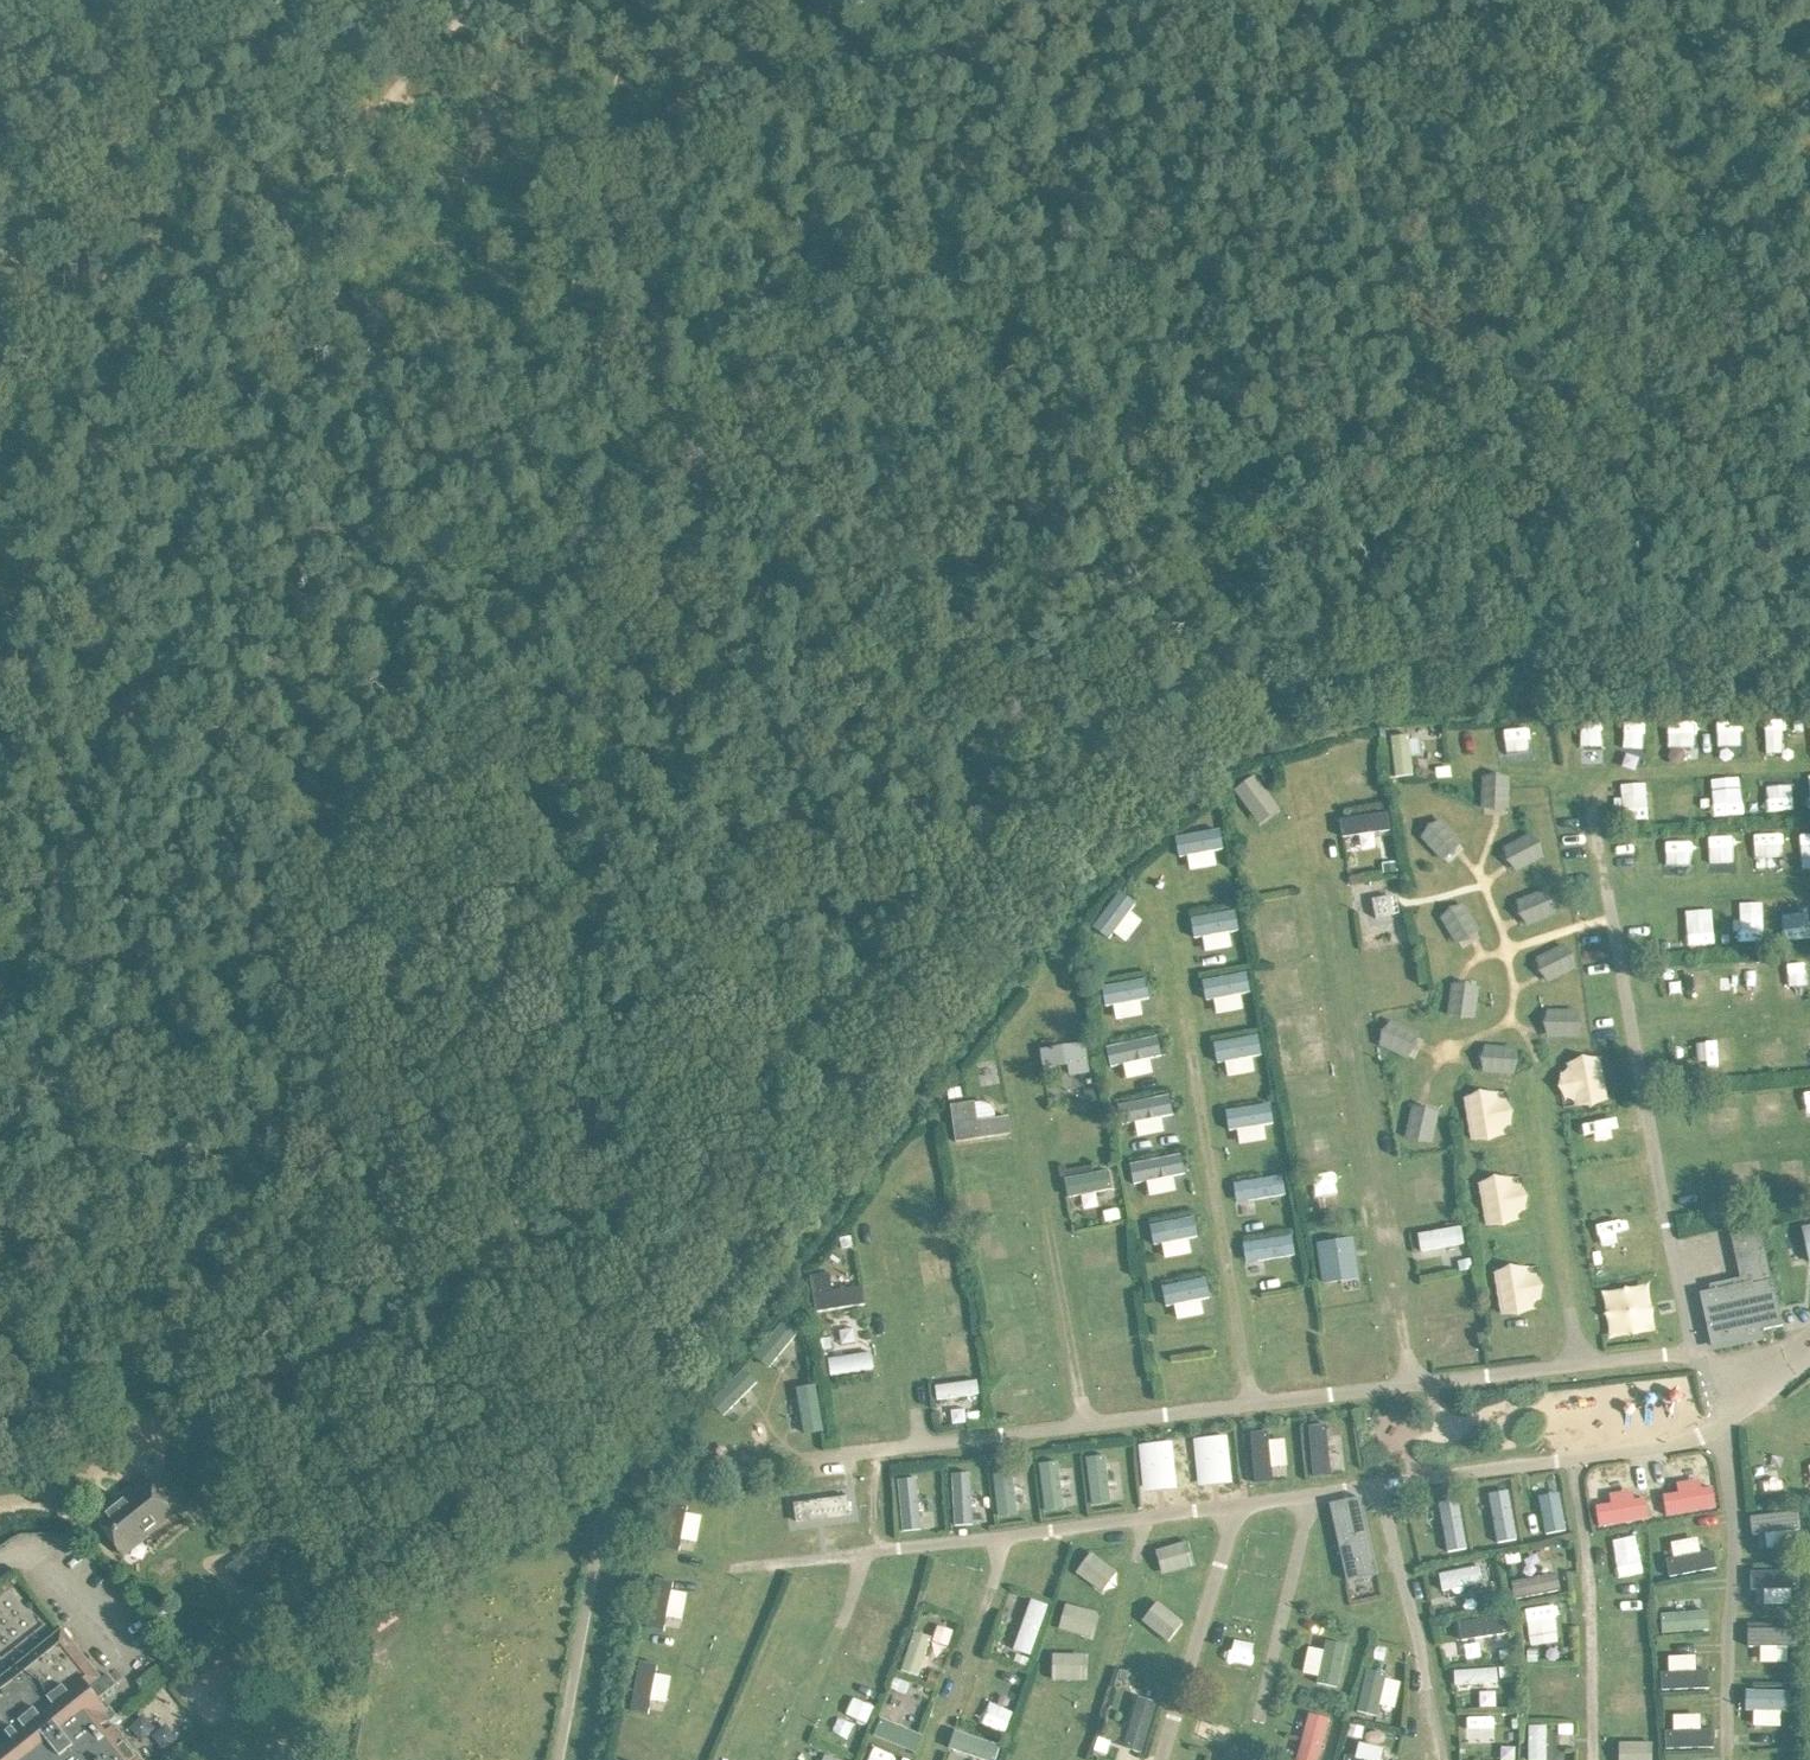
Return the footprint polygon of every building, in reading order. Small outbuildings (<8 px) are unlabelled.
[(1739,746),(1739,724),(1718,724),(1718,747),(1739,746)] [(1412,775),(1411,734),(1392,734),(1392,776),(1412,775)] [(1242,833),(1290,826),(1288,807),(1239,814),(1242,833)] [(1345,839),(1390,825),(1385,808),(1340,822),(1345,839)] [(1224,863),(1217,829),(1175,837),(1182,871),(1224,863)] [(1761,833),(1762,858),(1787,857),(1786,832),(1761,833)] [(1799,833),(1801,855),(1809,854),(1809,832),(1799,833)] [(1394,880),(1351,884),(1353,903),(1396,899),(1394,880)] [(1096,925),(1127,944),(1146,911),(1115,893),(1096,925)] [(1470,925),(1469,905),(1425,907),(1426,927),(1470,925)] [(1196,952),(1237,947),(1234,910),(1192,915),(1196,952)] [(1691,945),(1717,943),(1716,918),(1690,919),(1691,945)] [(1752,942),(1751,918),(1724,918),(1724,942),(1752,942)] [(1248,971),(1203,979),(1206,1000),(1214,999),(1216,1013),(1244,1009),(1241,993),(1251,992),(1248,971)] [(1104,1007),(1114,1006),(1115,1019),(1142,1016),(1141,999),(1150,998),(1148,978),(1102,982),(1104,1007)] [(1425,1031),(1422,1006),(1375,1010),(1377,1027),(1396,1025),(1397,1034),(1425,1031)] [(1259,1035),(1213,1041),(1216,1062),(1225,1061),(1227,1075),(1254,1072),(1252,1055),(1262,1054),(1259,1035)] [(1110,1066),(1124,1064),(1126,1078),(1152,1074),(1150,1057),(1162,1056),(1159,1036),(1106,1044),(1110,1066)] [(1086,1041),(1041,1048),(1046,1079),(1091,1072),(1086,1041)] [(1561,1057),(1563,1106),(1605,1104),(1603,1055),(1561,1057)] [(1465,1094),(1467,1140),(1511,1138),(1508,1092),(1465,1094)] [(1163,1115),(1173,1114),(1171,1095),(1122,1101),(1125,1120),(1136,1118),(1138,1135),(1165,1131),(1163,1115)] [(954,1141),(1010,1134),(1008,1113),(993,1115),(991,1098),(949,1103),(954,1141)] [(1232,1145),(1267,1140),(1265,1126),(1274,1124),(1271,1102),(1226,1109),(1232,1145)] [(1582,1122),(1584,1143),(1608,1141),(1605,1119),(1582,1122)] [(1176,1191),(1174,1175),(1186,1173),(1183,1153),(1130,1160),(1133,1183),(1147,1181),(1149,1195),(1176,1191)] [(1416,1167),(1418,1192),(1431,1191),(1429,1166),(1416,1167)] [(1064,1175),(1066,1194),(1113,1190),(1111,1170),(1064,1175)] [(1477,1179),(1486,1225),(1526,1217),(1517,1171),(1477,1179)] [(1233,1184),(1238,1206),(1288,1195),(1282,1172),(1233,1184)] [(1149,1223),(1153,1244),(1162,1243),(1165,1258),(1191,1253),(1189,1237),(1198,1235),(1194,1215),(1149,1223)] [(1705,1294),(1716,1348),(1765,1337),(1763,1329),(1783,1325),(1773,1279),(1771,1279),(1758,1218),(1729,1225),(1729,1226),(1732,1226),(1743,1277),(1734,1279),(1736,1287),(1705,1294)] [(1602,1221),(1605,1245),(1629,1242),(1627,1219),(1602,1221)] [(1421,1253),(1466,1242),(1461,1223),(1417,1234),(1421,1253)] [(1795,1229),(1800,1247),(1809,1245),(1809,1225),(1795,1229)] [(1245,1260),(1295,1255),(1293,1235),(1244,1239),(1245,1260)] [(1317,1241),(1321,1283),(1359,1279),(1355,1237),(1317,1241)] [(863,1285),(833,1288),(831,1271),(811,1273),(815,1310),(865,1305),(863,1285)] [(1516,1291),(1539,1287),(1537,1272),(1513,1276),(1516,1291)] [(1165,1284),(1171,1320),(1209,1313),(1204,1278),(1165,1284)] [(785,1317),(753,1355),(768,1368),(799,1330),(785,1317)] [(1339,1351),(1352,1350),(1350,1332),(1336,1334),(1339,1351)] [(871,1351),(827,1358),(830,1375),(873,1368),(871,1351)] [(710,1402),(724,1415),(757,1379),(743,1366),(710,1402)] [(978,1378),(934,1384),(937,1402),(960,1399),(961,1407),(950,1408),(951,1418),(982,1413),(978,1378)] [(818,1384),(798,1385),(801,1433),(821,1432),(818,1384)] [(1310,1475),(1330,1474),(1329,1423),(1308,1424),(1310,1475)] [(1273,1467),(1287,1466),(1286,1438),(1269,1439),(1269,1430),(1251,1431),(1253,1482),(1273,1481),(1273,1467)] [(1194,1436),(1195,1483),(1231,1482),(1229,1435),(1194,1436)] [(1141,1490),(1175,1489),(1173,1441),(1139,1442),(1141,1490)] [(1084,1457),(1091,1505),(1112,1502),(1105,1454),(1084,1457)] [(1044,1511),(1065,1508),(1058,1459),(1037,1462),(1044,1511)] [(992,1469),(997,1516),(1018,1514),(1013,1466),(992,1469)] [(951,1472),(953,1525),(973,1524),(971,1471),(951,1472)] [(145,1476),(122,1494),(124,1496),(95,1519),(124,1555),(146,1538),(145,1537),(174,1513),(145,1476)] [(919,1477),(899,1477),(901,1529),(920,1528),(919,1477)] [(1677,1481),(1678,1492),(1663,1494),(1665,1515),(1716,1509),(1714,1487),(1701,1488),(1700,1478),(1677,1481)] [(1645,1497),(1633,1499),(1631,1488),(1608,1492),(1610,1501),(1594,1504),(1598,1527),(1649,1519),(1645,1497)] [(803,1490),(804,1538),(824,1538),(822,1490),(803,1490)] [(1496,1541),(1516,1539),(1510,1490),(1490,1492),(1496,1541)] [(1544,1533),(1566,1529),(1560,1491),(1538,1494),(1544,1533)] [(1444,1550),(1465,1549),(1461,1500),(1441,1501),(1444,1550)] [(1370,1569),(1355,1504),(1337,1508),(1351,1573),(1370,1569)] [(686,1511),(681,1539),(697,1542),(702,1514),(686,1511)] [(1766,1548),(1799,1546),(1798,1511),(1752,1513),(1753,1535),(1766,1534),(1766,1548)] [(1668,1541),(1673,1575),(1717,1568),(1714,1549),(1701,1551),(1699,1536),(1668,1541)] [(1641,1540),(1619,1541),(1621,1581),(1643,1581),(1641,1540)] [(1480,1564),(1438,1573),(1442,1592),(1484,1582),(1480,1564)] [(1750,1589),(1763,1589),(1762,1605),(1793,1605),(1793,1570),(1751,1570),(1750,1589)] [(1515,1598),(1560,1590),(1557,1571),(1512,1579),(1515,1598)] [(664,1629),(667,1616),(681,1619),(686,1591),(672,1588),(673,1581),(654,1578),(645,1625),(664,1629)] [(1030,1655),(1048,1604),(1030,1598),(1012,1648),(1030,1655)] [(1524,1607),(1528,1635),(1556,1631),(1553,1604),(1524,1607)] [(1660,1611),(1661,1631),(1709,1630),(1708,1610),(1660,1611)] [(1748,1627),(1748,1645),(1760,1645),(1760,1662),(1788,1662),(1788,1627),(1748,1627)] [(117,1716),(110,1707),(106,1710),(79,1676),(91,1666),(62,1630),(0,1679),(0,1759),(141,1759),(110,1721),(117,1716)] [(901,1670),(919,1676),(932,1636),(914,1630),(901,1670)] [(1324,1638),(1322,1648),(1308,1645),(1301,1677),(1338,1685),(1347,1643),(1324,1638)] [(1660,1672),(1661,1690),(1710,1689),(1709,1669),(1694,1670),(1694,1653),(1668,1654),(1669,1672),(1660,1672)] [(164,1660),(155,1668),(162,1677),(172,1669),(164,1660)] [(627,1710),(647,1714),(651,1699),(665,1702),(672,1670),(637,1663),(627,1710)] [(1497,1667),(1453,1668),(1454,1685),(1498,1683),(1497,1667)] [(1356,1710),(1378,1716),(1380,1705),(1394,1708),(1401,1677),(1366,1669),(1356,1710)] [(1752,1725),(1783,1727),(1784,1690),(1746,1688),(1745,1708),(1753,1709),(1752,1725)] [(1479,1690),(1479,1706),(1496,1706),(1496,1690),(1479,1690)] [(1119,1746),(1141,1754),(1159,1704),(1137,1696),(1119,1746)] [(1329,1716),(1304,1711),(1294,1759),(1320,1759),(1329,1716)] [(1669,1751),(1714,1749),(1714,1728),(1700,1729),(1699,1712),(1668,1713),(1669,1751)] [(1463,1732),(1494,1731),(1494,1715),(1463,1716),(1463,1732)] [(913,1754),(922,1734),(881,1716),(873,1735),(913,1754)] [(1529,1759),(1545,1759),(1546,1725),(1529,1724),(1527,1759),(1529,1759)] [(1000,1744),(953,1728),(947,1747),(984,1759),(994,1759),(1000,1744)]
